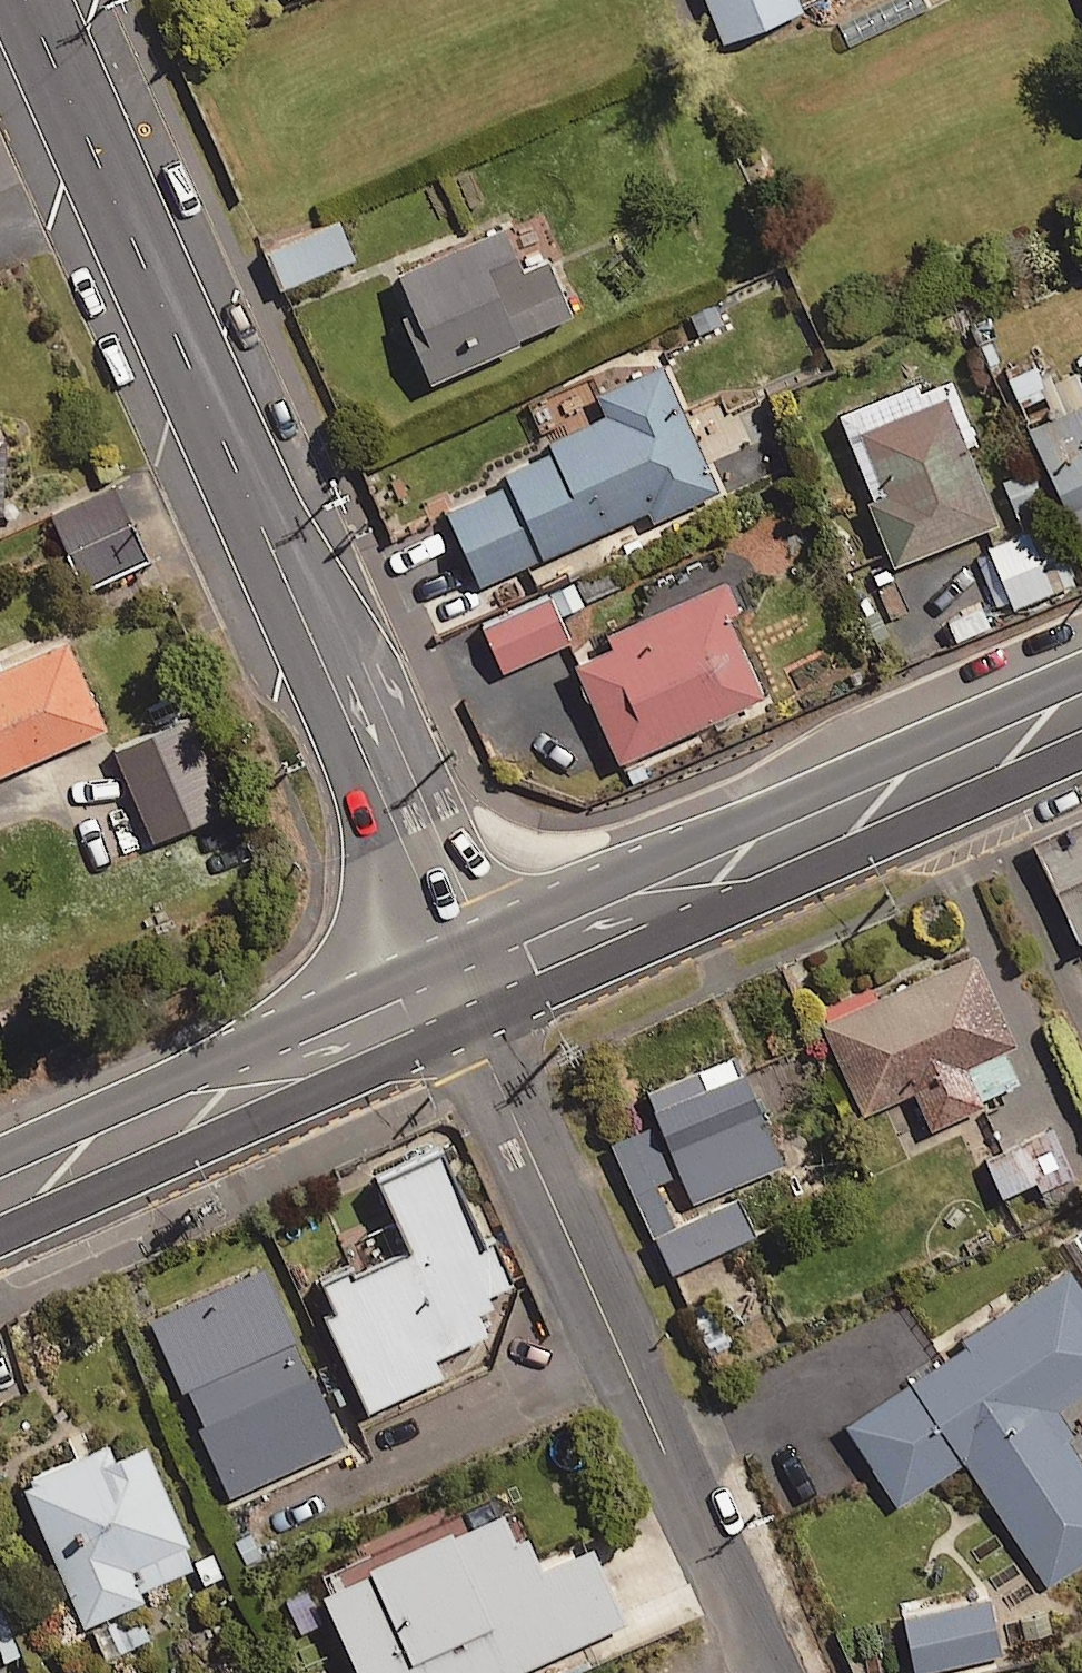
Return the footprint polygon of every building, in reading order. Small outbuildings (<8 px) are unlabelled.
[(797,0),(708,0),(723,39),(800,8),(797,0)] [(352,257),(337,220),(268,248),(282,285),(352,257)] [(504,223),(399,268),(413,302),(400,307),(430,377),(572,317),(547,258),(523,268),(504,223)] [(1061,419),(1033,355),(1003,369),(1074,532),(1081,528),(1081,410),(1061,419)] [(718,488),(661,363),(594,394),(606,419),(501,468),(507,481),(446,508),(481,583),(646,506),(652,518),(718,488)] [(994,521),(944,395),(861,427),(888,493),(870,500),(895,561),(994,521)] [(146,556),(111,486),(52,515),(87,585),(146,556)] [(1071,581),(1046,521),(975,551),(1000,611),(1071,581)] [(549,590),(559,612),(619,585),(609,563),(549,590)] [(615,760),(762,695),(726,614),(738,609),(724,579),(603,632),(609,645),(572,662),(615,760)] [(567,640),(549,596),(482,625),(500,669),(567,640)] [(0,658),(0,771),(103,727),(62,632),(0,658)] [(218,811),(180,720),(116,746),(154,838),(218,811)] [(1058,891),(1081,943),(1081,881),(1058,891)] [(913,1089),(929,1126),(983,1103),(980,1096),(1019,1079),(1004,1045),(1014,1040),(975,949),(820,1016),(861,1112),(913,1089)] [(734,1052),(647,1089),(693,1197),(780,1160),(734,1052)] [(610,1140),(654,1233),(676,1223),(655,1179),(670,1172),(647,1123),(610,1140)] [(1071,1175),(1056,1134),(986,1159),(1001,1200),(1071,1175)] [(413,1248),(328,1285),(340,1312),(328,1317),(368,1407),(442,1375),(433,1355),(485,1333),(476,1312),(492,1305),(487,1294),(512,1284),(493,1242),(484,1247),(442,1152),(382,1179),(413,1248)] [(676,1223),(654,1233),(672,1273),(754,1235),(736,1195),(676,1223)] [(341,1444),(261,1266),(146,1318),(226,1496),(341,1444)] [(1069,1269),(963,1335),(969,1345),(846,1422),(896,1502),(965,1460),(1044,1586),(1081,1563),(1081,1457),(1052,1409),(1081,1390),(1081,1289),(1069,1269)] [(194,1564),(145,1447),(113,1461),(106,1444),(19,1481),(79,1623),(141,1597),(138,1588),(194,1564)] [(507,1503),(321,1588),(360,1672),(510,1672),(625,1620),(591,1546),(538,1570),(507,1503)] [(1000,1655),(988,1593),(902,1609),(914,1672),(1000,1655)] [(4,1661),(19,1654),(0,1615),(0,1652),(4,1661)]
